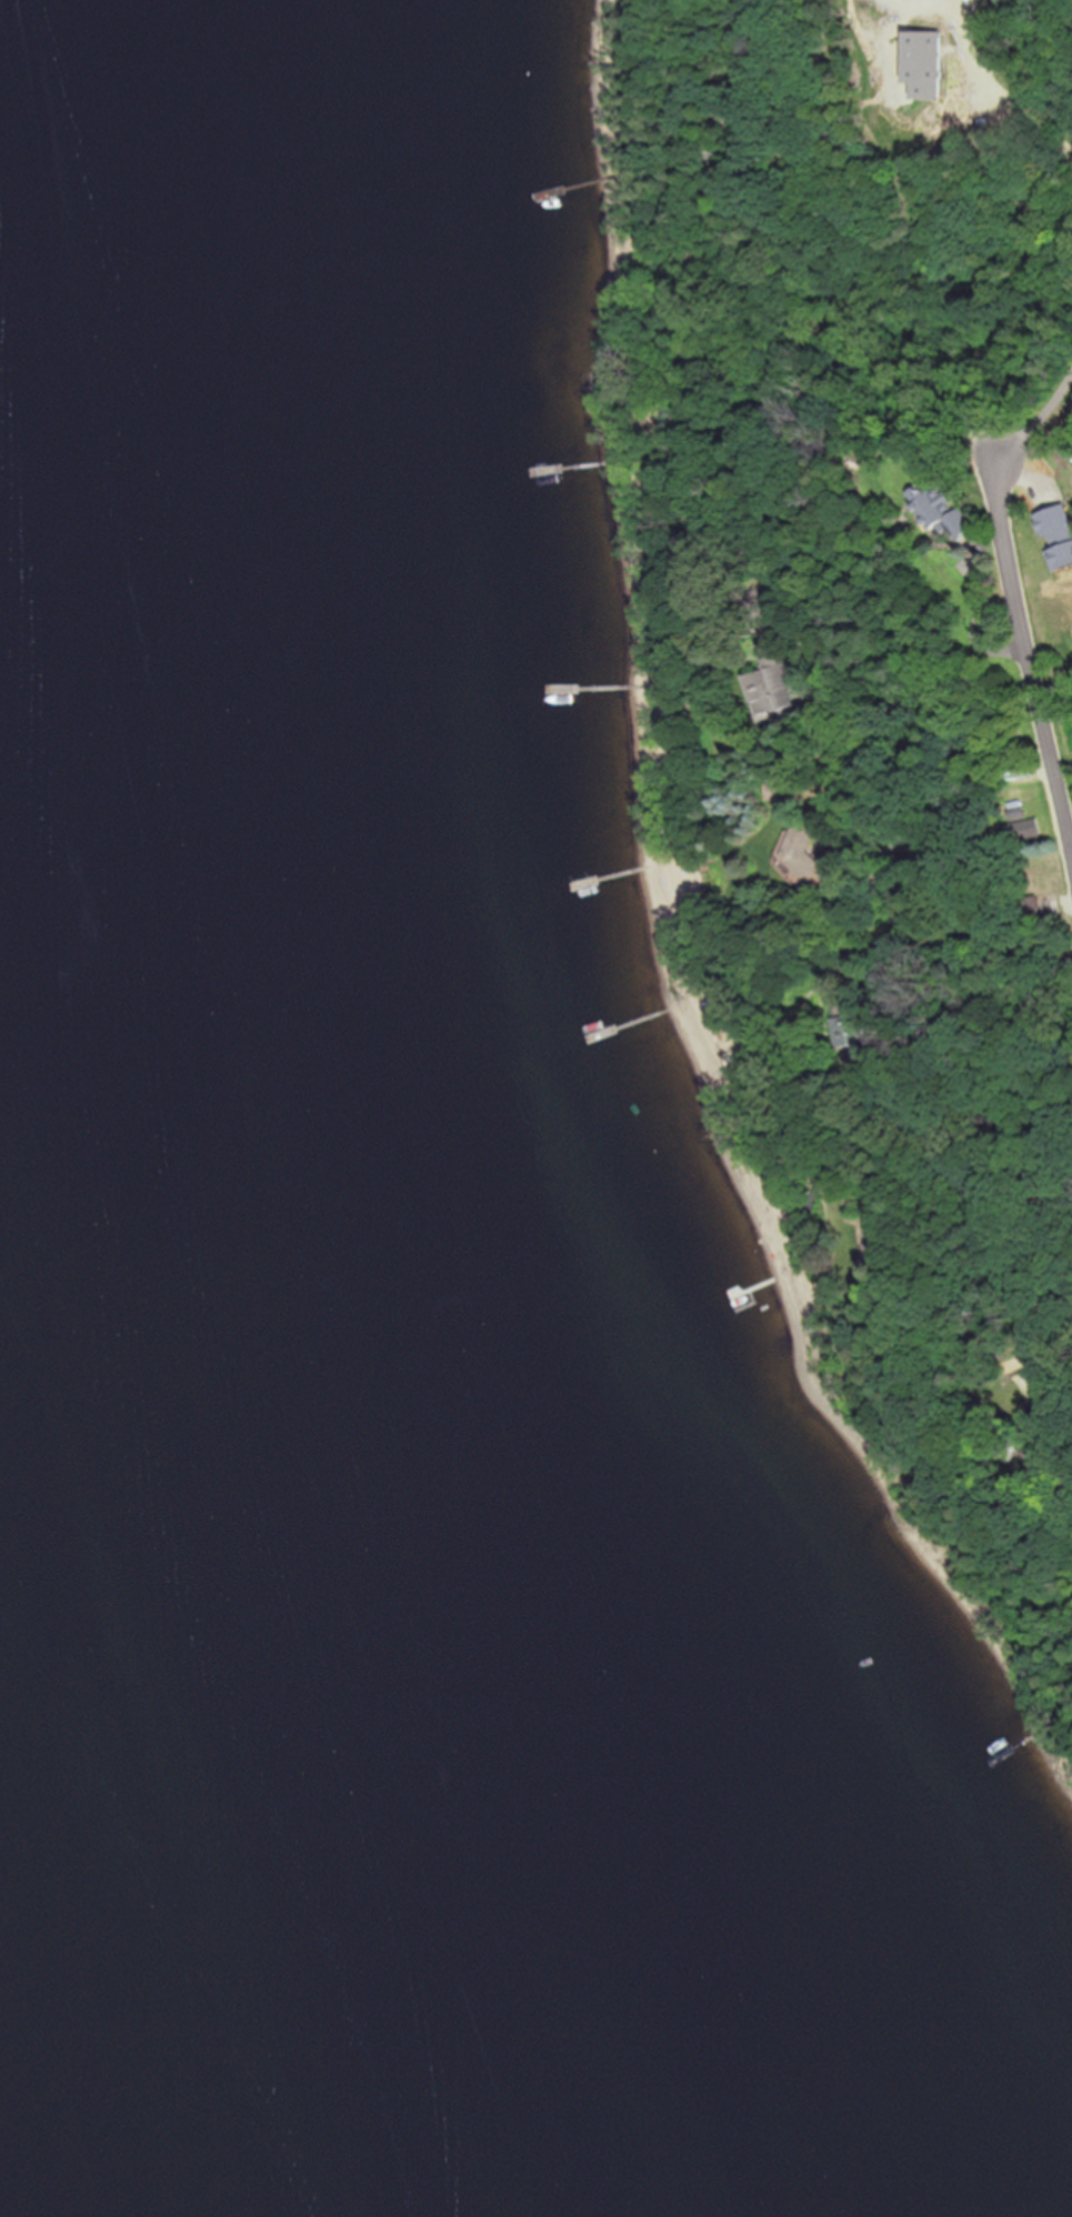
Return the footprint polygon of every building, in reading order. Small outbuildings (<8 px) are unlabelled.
[(788,638),(763,643),(768,671),(751,674),(759,716),(801,708),(788,638)] [(1045,825),(1035,824),(1035,822),(1018,821),(1017,838),(1044,840),(1045,825)] [(795,824),(776,863),(815,882),(825,860),(811,854),(820,836),(795,824)] [(835,1021),(846,1049),(870,1040),(860,1012),(835,1021)]
